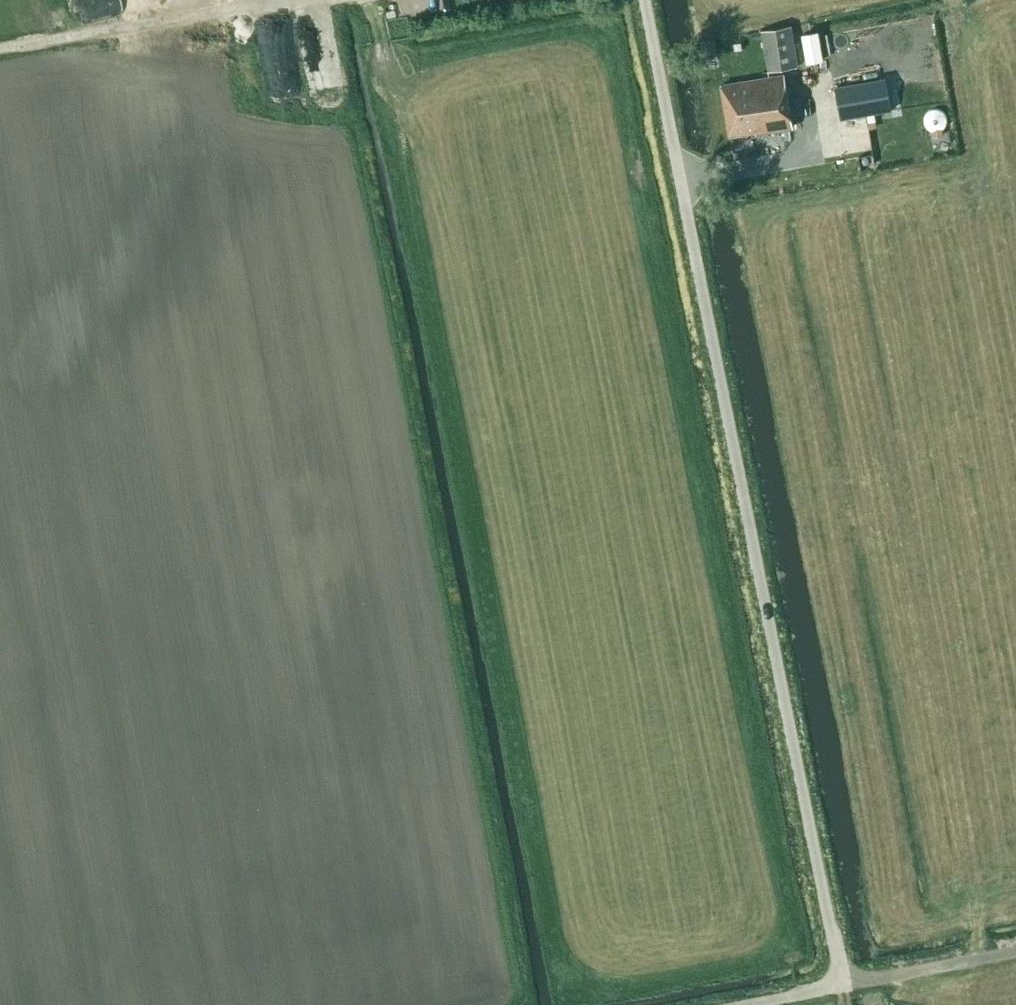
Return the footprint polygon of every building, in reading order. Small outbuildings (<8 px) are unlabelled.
[(761,31),(767,71),(798,66),(792,26),(761,31)] [(790,112),(784,74),(721,85),(730,136),(756,132),(756,134),(766,132),(767,141),(786,139),(784,129),(790,128),(788,112),(790,112)] [(841,119),(891,111),(885,77),(835,86),(841,119)]
